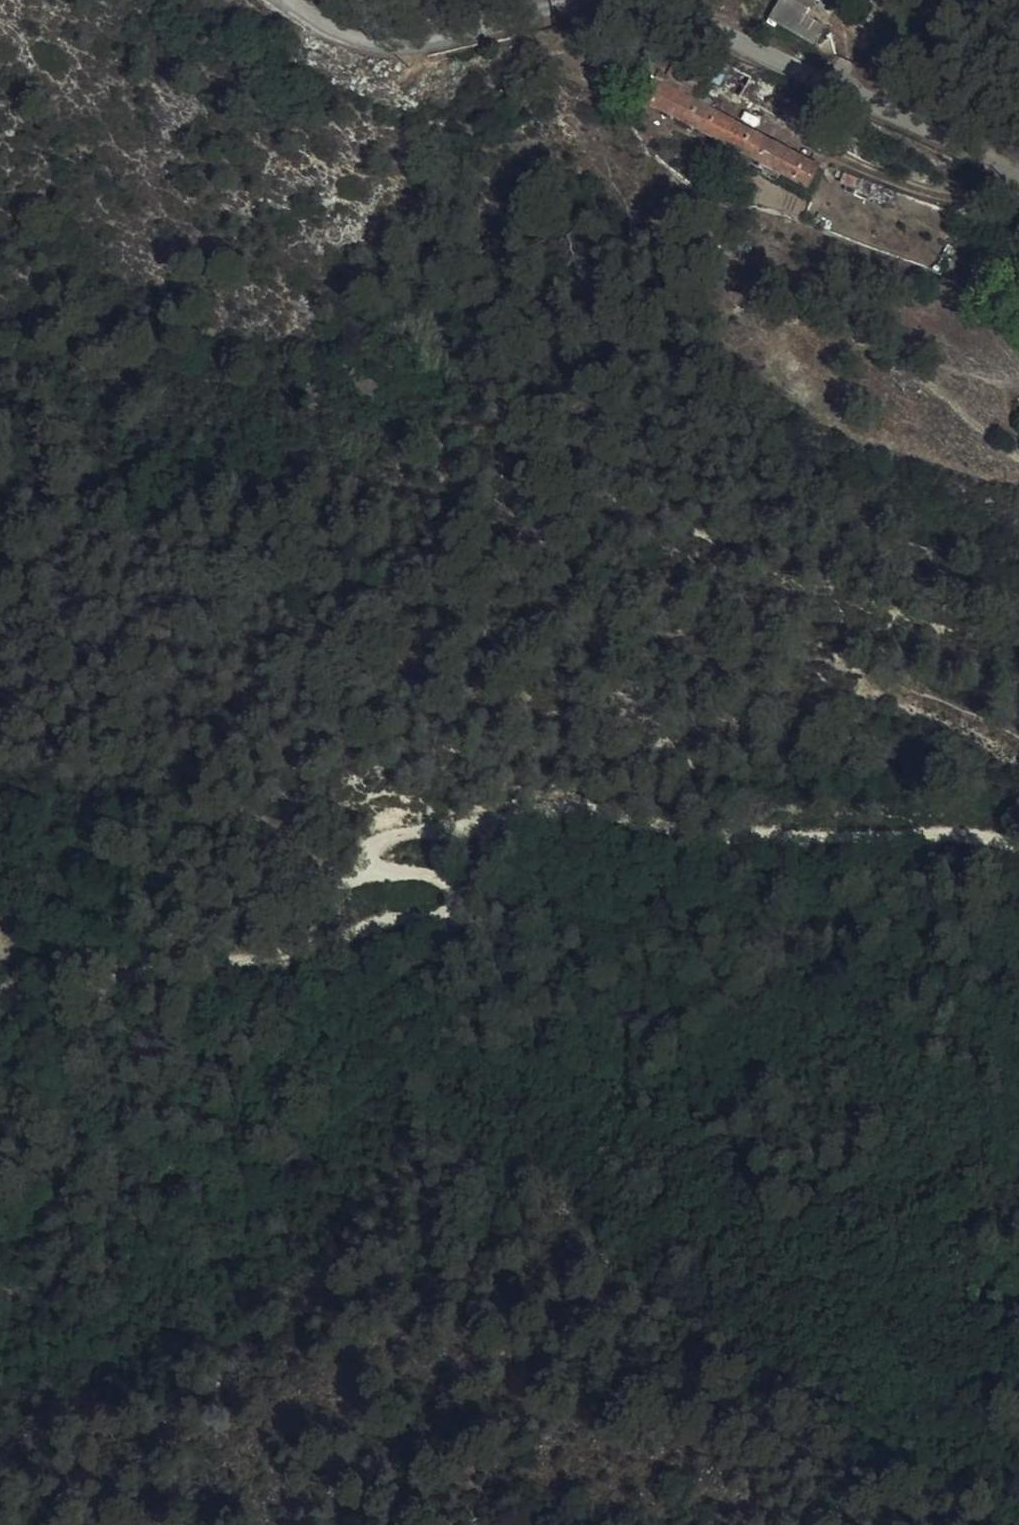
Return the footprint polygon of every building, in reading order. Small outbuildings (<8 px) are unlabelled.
[(773,14),(773,16),(771,20),(778,25),(781,20),(816,43),(827,25),(815,17),(818,12),(812,7),(816,0),(781,0),(773,14)] [(741,100),(753,76),(715,58),(703,80),(741,100)] [(807,189),(819,169),(651,77),(638,99),(807,189)]
